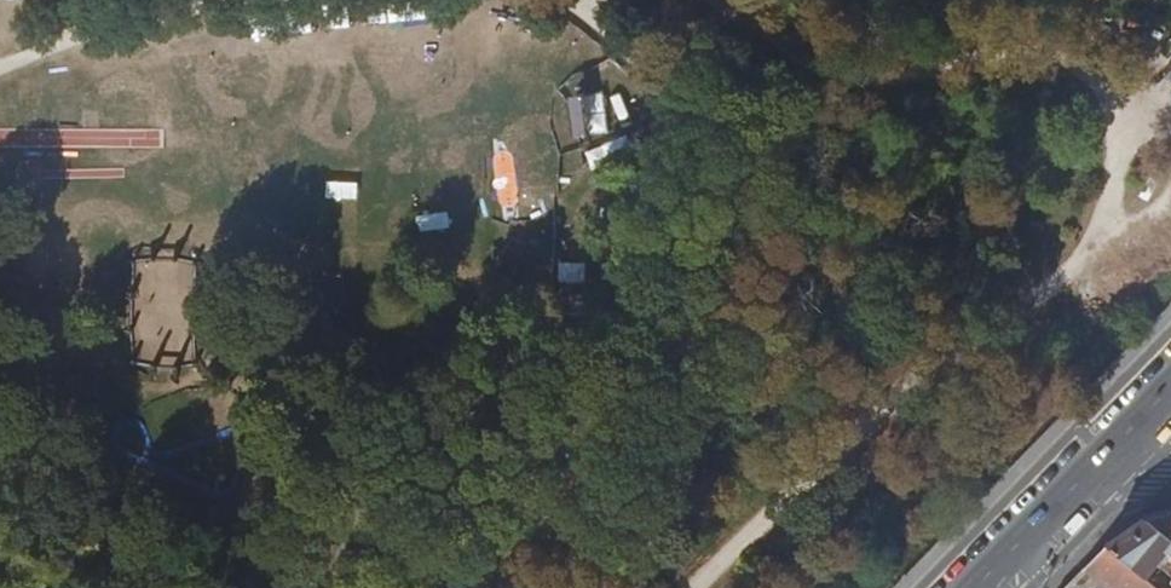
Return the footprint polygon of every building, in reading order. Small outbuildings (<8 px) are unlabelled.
[(1146,521),(1170,541),(1170,514),(1146,521)] [(1146,521),(1106,548),(1149,584),(1152,579),(1148,575),(1156,565),(1170,577),(1170,541),(1146,521)] [(1149,584),(1106,548),(1085,569),(1108,587),(1153,587),(1149,584)]
